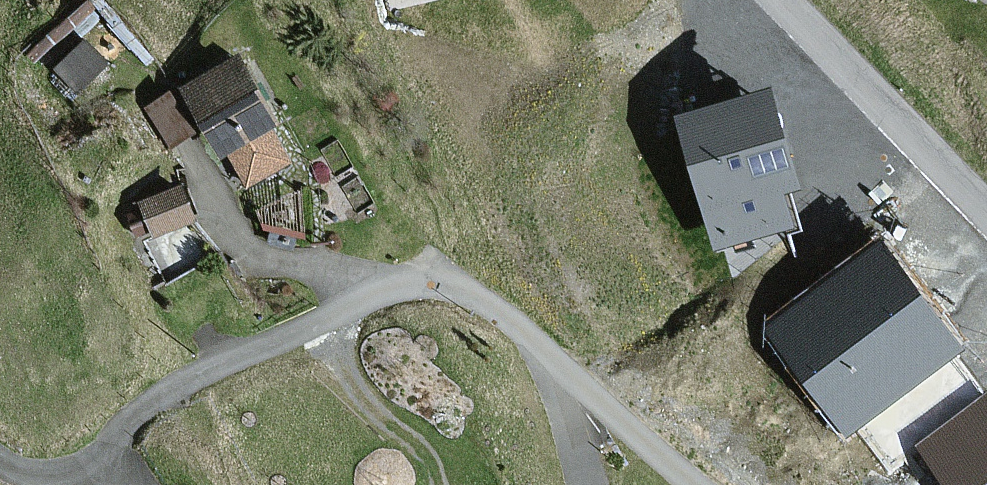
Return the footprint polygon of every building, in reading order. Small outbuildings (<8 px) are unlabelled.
[(284,164),(231,64),(179,92),(214,156),(222,151),(241,187),(284,164)] [(794,188),(767,91),(677,116),(715,247),(791,226),(781,191),(794,188)] [(184,221),(172,192),(139,205),(151,234),(184,221)] [(790,328),(887,465),(912,448),(977,402),(880,265),(790,328)] [(977,402),(912,448),(938,484),(986,484),(986,417),(977,402)]
